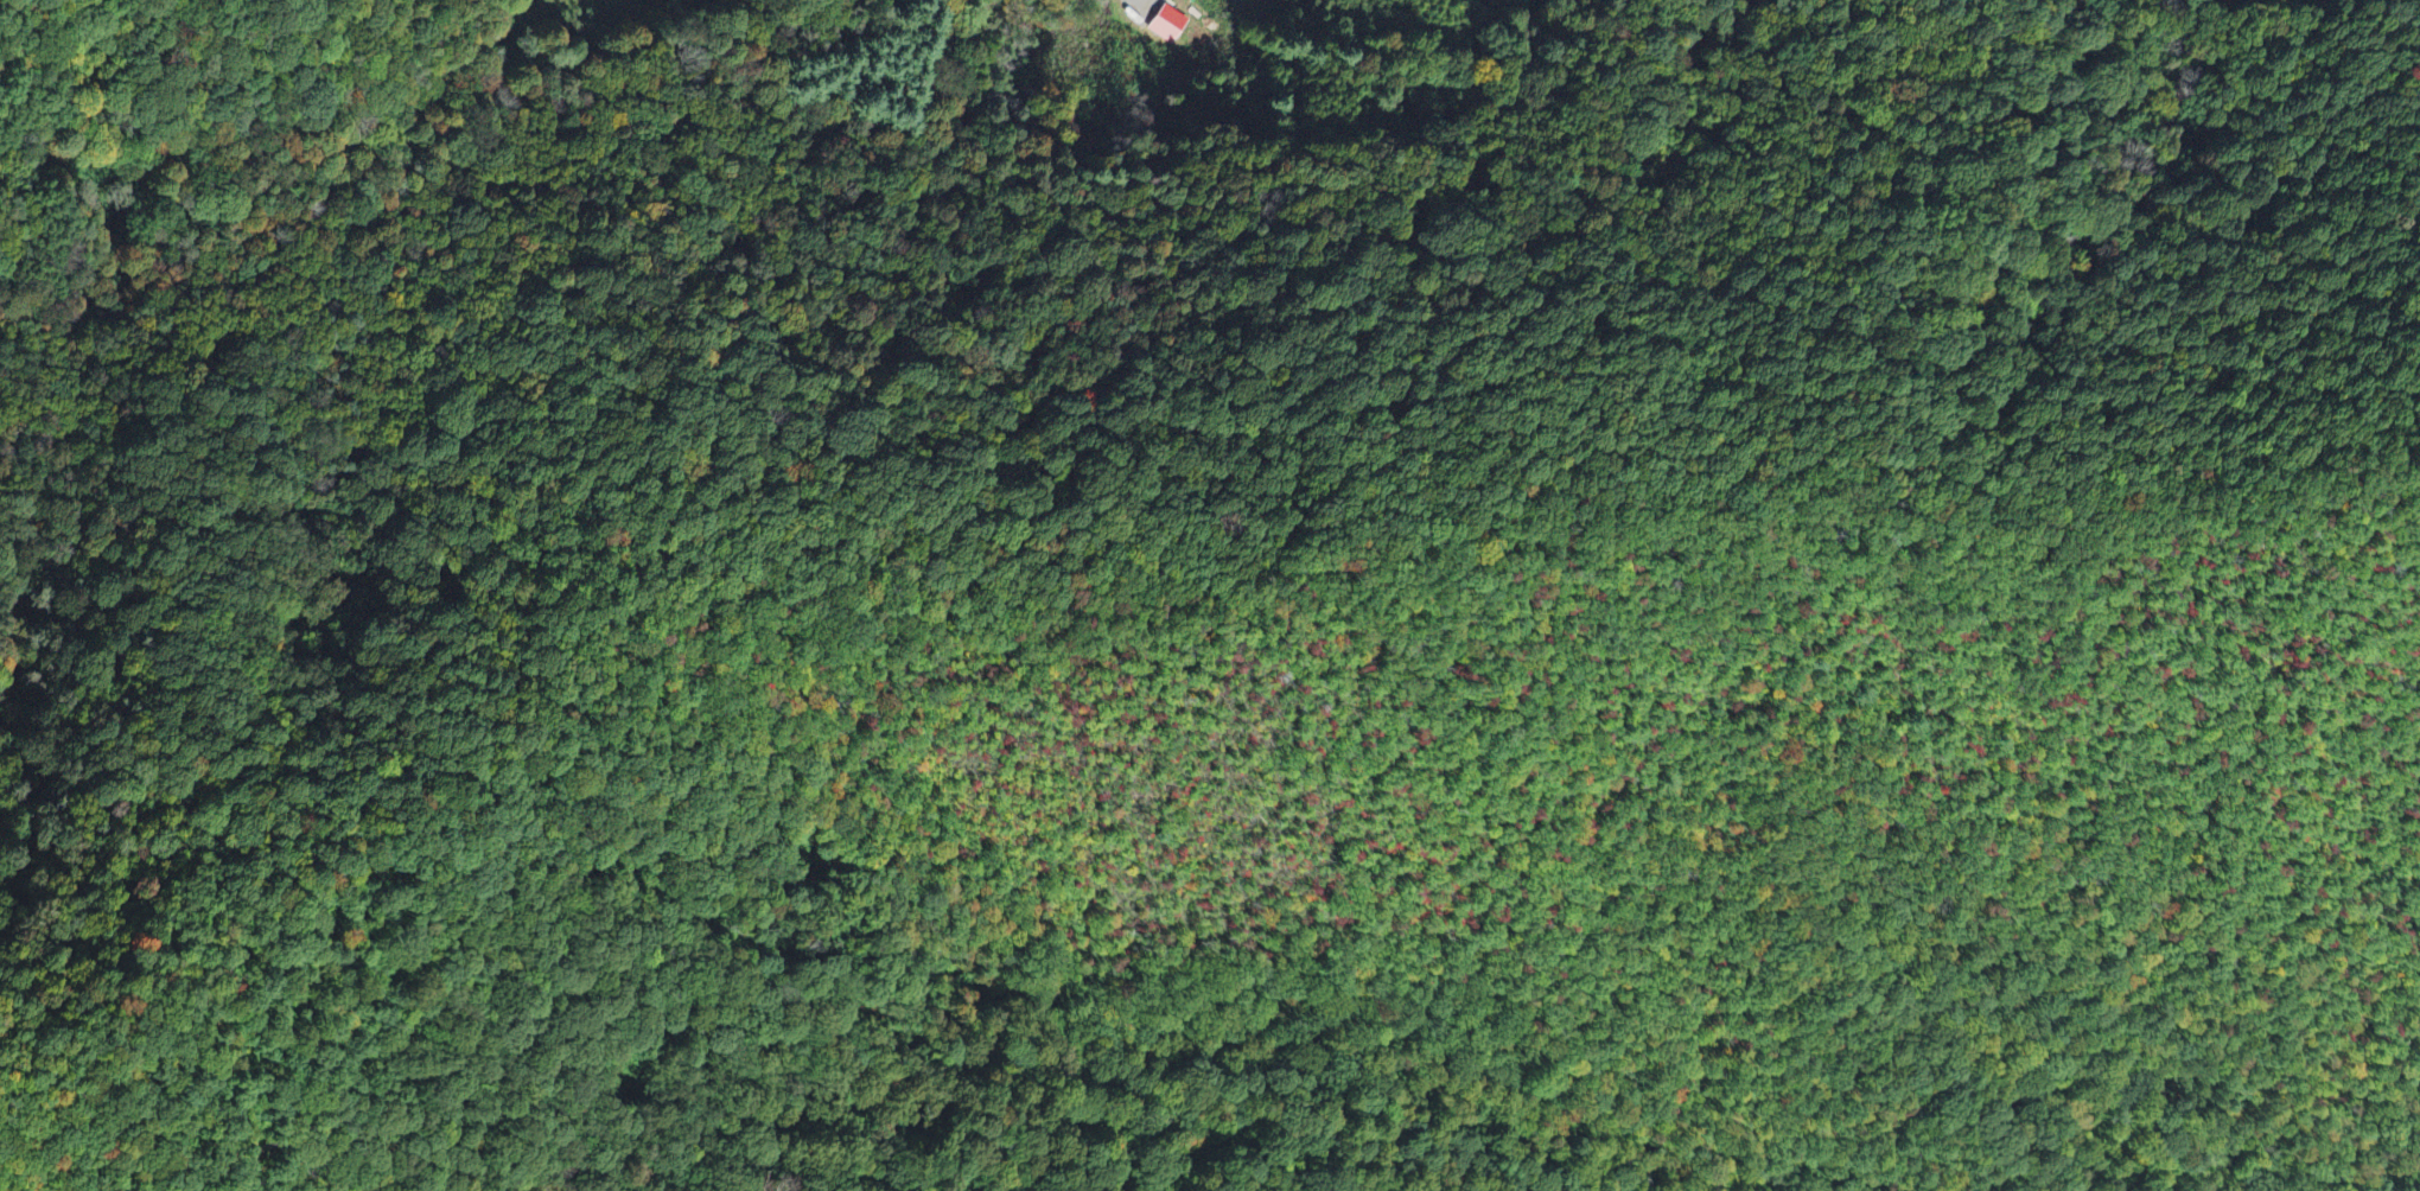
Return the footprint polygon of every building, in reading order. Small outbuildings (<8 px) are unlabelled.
[(1143,25),(1167,41),(1183,18),(1158,2),(1143,25)]
